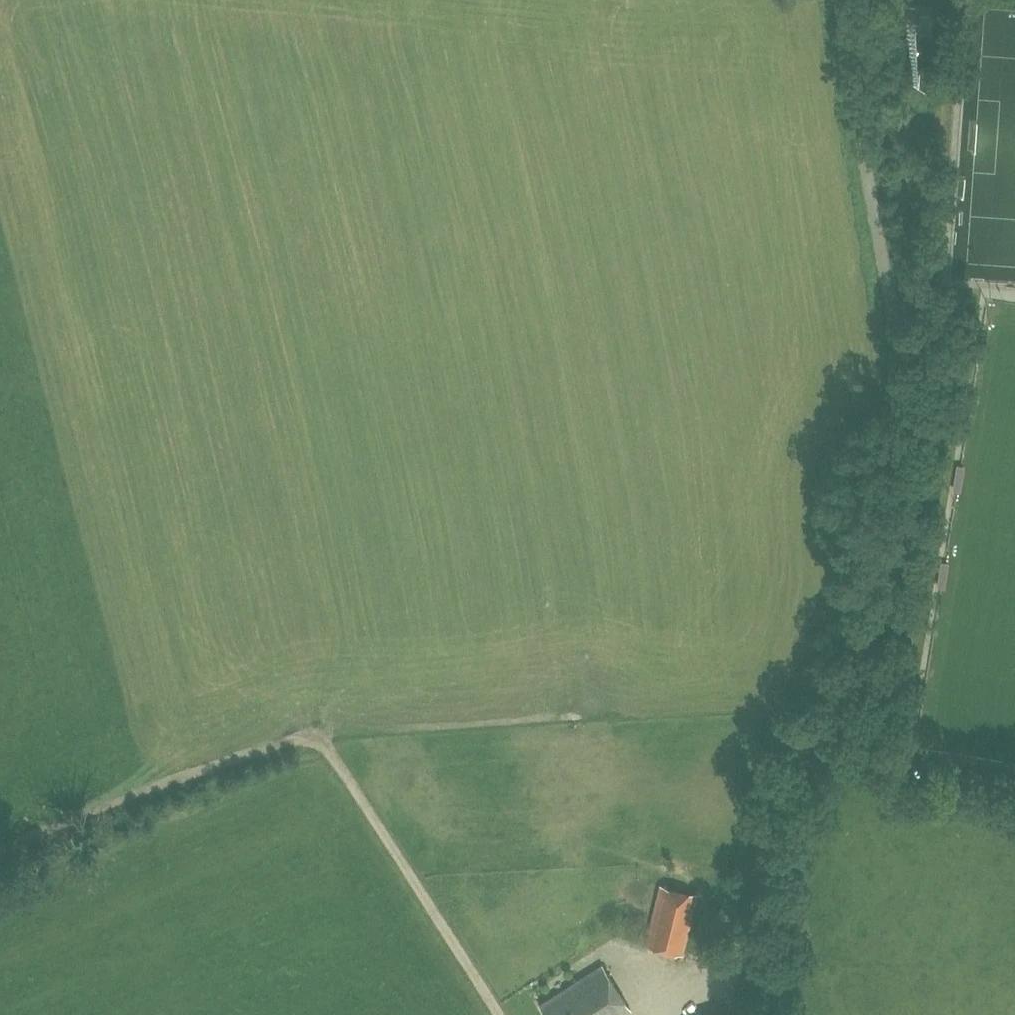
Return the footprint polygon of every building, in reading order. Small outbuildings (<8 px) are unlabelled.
[(662,885),(648,944),(683,953),(697,894),(662,885)] [(545,1014),(619,1014),(630,1008),(602,965),(539,1005),(545,1014)]
